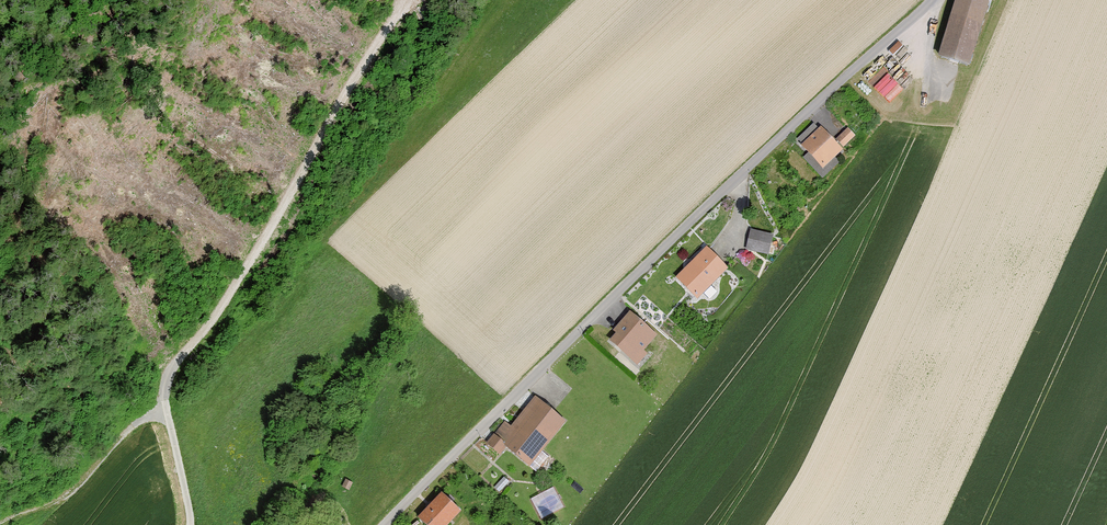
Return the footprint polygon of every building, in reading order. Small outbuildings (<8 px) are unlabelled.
[(947,56),(977,65),(998,0),(965,0),(947,56)] [(898,100),(909,86),(886,67),(875,81),(898,100)] [(836,139),(826,128),(806,147),(828,169),(848,150),(846,148),(858,137),(849,127),(836,139)] [(773,254),(776,235),(756,231),(753,250),(773,254)] [(731,270),(712,250),(682,278),(701,299),(731,270)] [(660,337),(635,315),(613,341),(642,366),(651,355),(647,351),(660,337)] [(565,424),(534,399),(509,431),(500,424),(483,445),(498,456),(504,448),(529,469),(565,424)] [(400,465),(391,459),(384,468),(394,475),(400,465)] [(508,482),(504,478),(494,487),(499,492),(508,482)] [(354,482),(346,479),(344,487),(351,490),(354,482)] [(553,488),(531,500),(541,520),(563,508),(553,488)] [(442,497),(419,520),(424,524),(450,524),(460,514),(442,497)]
